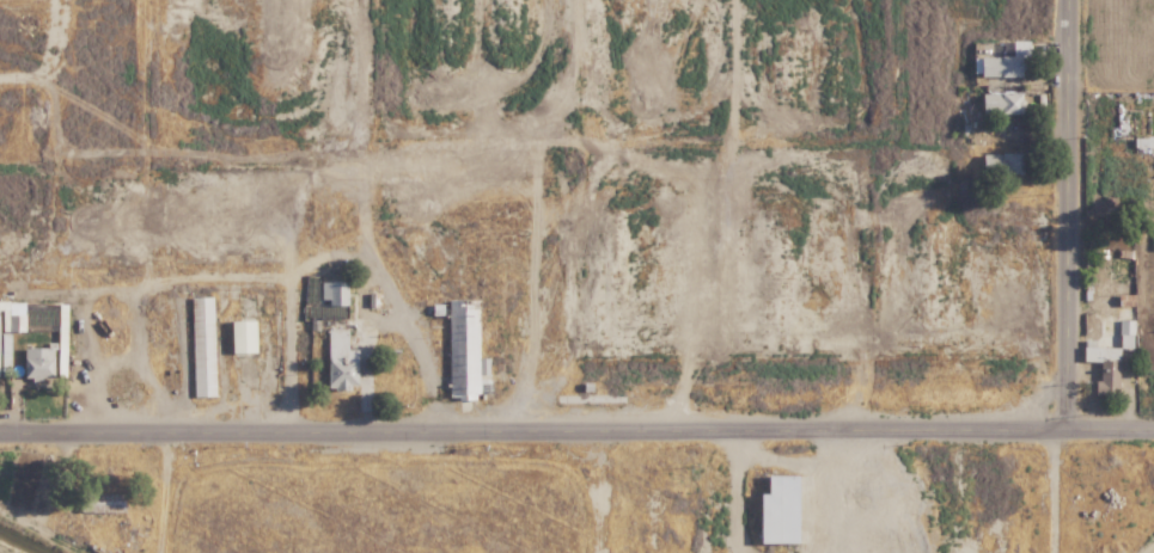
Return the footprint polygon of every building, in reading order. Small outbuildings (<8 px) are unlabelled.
[(978,152),(978,173),(1019,174),(1020,153),(978,152)] [(307,316),(345,316),(345,281),(320,281),(320,304),(307,304),(307,316)] [(188,297),(190,396),(213,396),(210,296),(188,297)] [(445,399),(474,399),(474,392),(487,393),(487,357),(476,357),(476,305),(459,305),(459,299),(446,299),(445,399)] [(64,335),(54,335),(54,326),(63,326),(63,308),(25,308),(25,341),(54,341),(54,372),(64,372),(64,335)] [(7,331),(23,331),(24,312),(7,312),(7,331)] [(1133,319),(1117,319),(1117,333),(1133,333),(1133,319)] [(228,353),(253,352),(252,320),(227,320),(228,353)] [(310,335),(309,387),(355,388),(356,349),(346,349),(347,328),(326,328),(326,335),(310,335)] [(9,375),(10,331),(0,331),(0,375),(9,375)] [(1092,346),(1093,339),(1081,339),(1081,361),(1098,361),(1097,380),(1092,380),(1092,394),(1116,394),(1117,347),(1092,346)] [(52,378),(51,347),(21,347),(21,378),(52,378)] [(754,493),(755,544),(793,543),(792,475),(762,475),(762,493),(754,493)]
